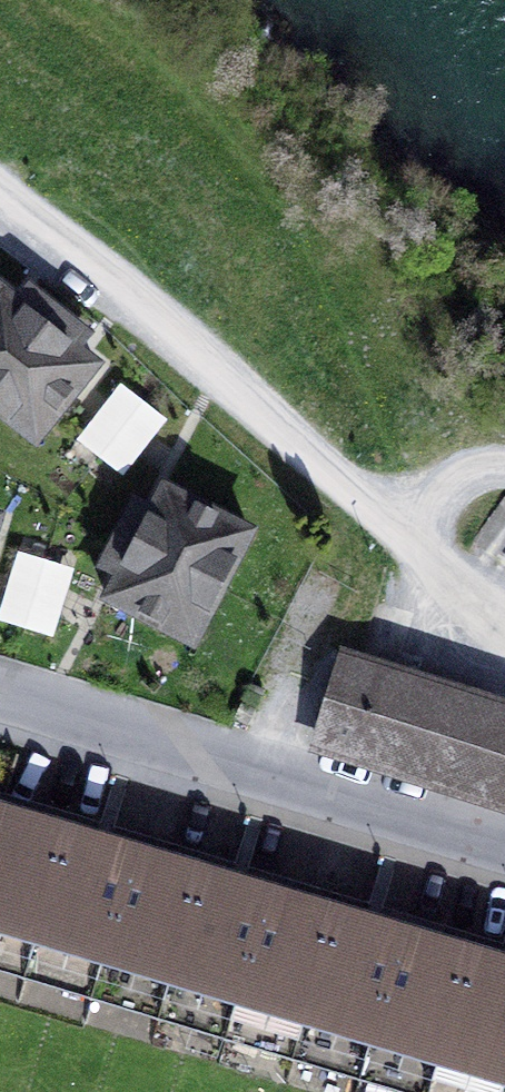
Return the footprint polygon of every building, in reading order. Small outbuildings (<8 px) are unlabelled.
[(58,315),(29,292),(19,305),(0,290),(0,388),(58,315)] [(88,339),(58,315),(0,388),(0,413),(37,442),(97,367),(78,352),(88,339)] [(88,432),(134,468),(180,412),(134,375),(88,432)] [(109,601),(194,645),(251,535),(165,491),(153,515),(139,508),(135,514),(111,561),(107,569),(122,576),(109,601)] [(27,544),(11,616),(68,629),(84,557),(27,544)] [(504,802),(504,713),(347,664),(322,746),(504,802)] [(3,801),(0,811),(0,820),(8,822),(90,847),(100,850),(108,852),(103,869),(155,885),(160,868),(168,870),(177,873),(223,887),(233,890),(242,892),(237,910),(290,926),(295,908),(300,910),(307,912),(359,928),(368,930),(376,933),(371,950),(424,966),(429,949),(435,951),(444,953),(491,968),(500,970),(504,972),(504,952),(3,801)] [(0,820),(0,964),(424,1091),(504,1091),(504,972),(500,970),(491,968),(444,953),(435,951),(429,949),(424,966),(371,950),(376,933),(368,930),(359,928),(307,912),(300,910),(295,908),(290,926),(237,910),(242,892),(233,890),(223,887),(177,873),(168,870),(160,868),(155,885),(103,869),(108,852),(100,850),(90,847),(8,822),(0,820)]
